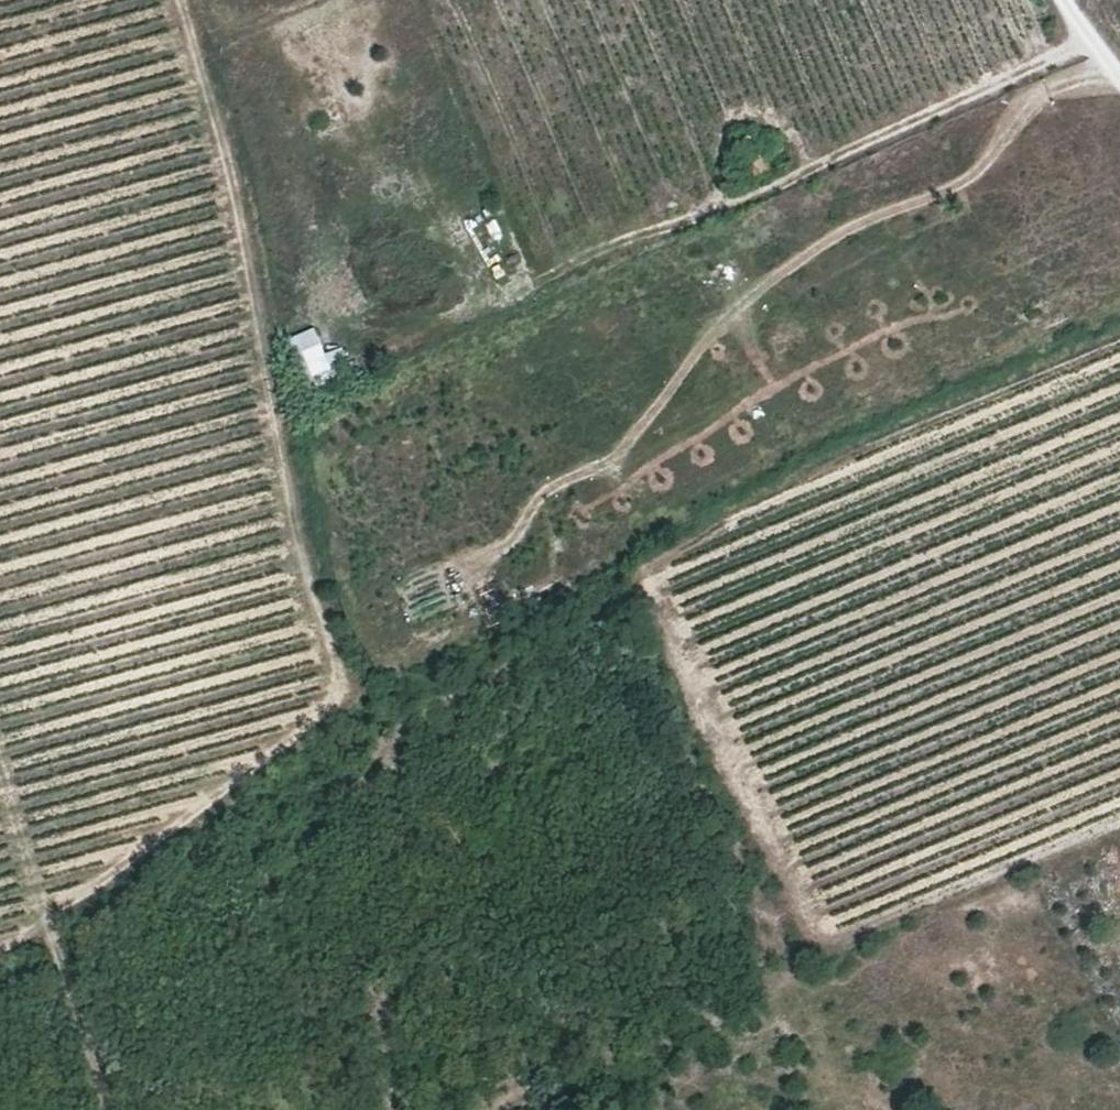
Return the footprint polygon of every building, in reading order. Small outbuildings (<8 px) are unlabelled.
[(314,325),(289,336),(307,376),(332,366),(314,325)]
